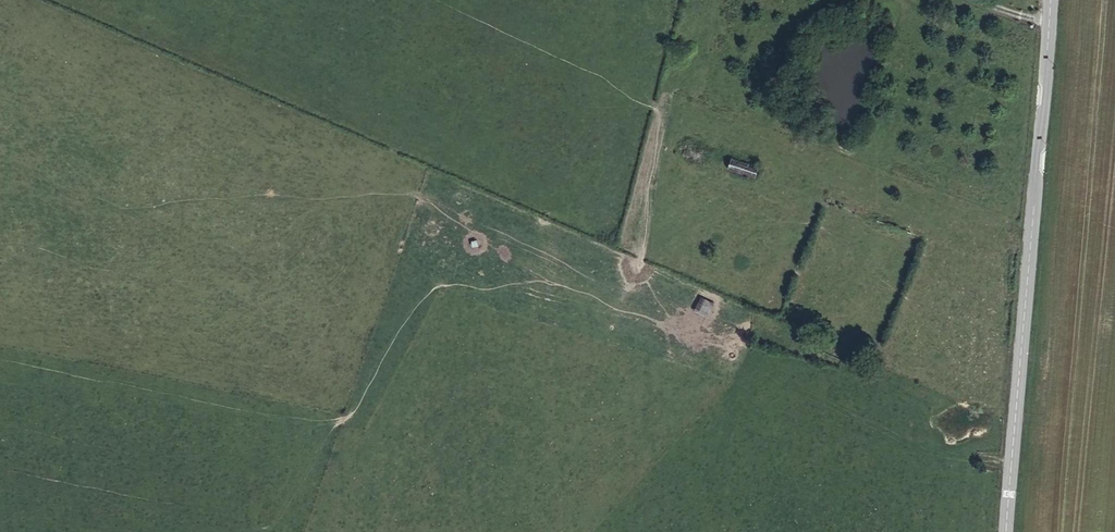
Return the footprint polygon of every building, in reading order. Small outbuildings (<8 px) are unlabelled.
[(702,162),(707,150),(686,143),(682,155),(702,162)] [(754,177),(758,167),(731,158),(727,168),(754,177)] [(699,298),(695,313),(710,317),(714,302),(699,298)]
